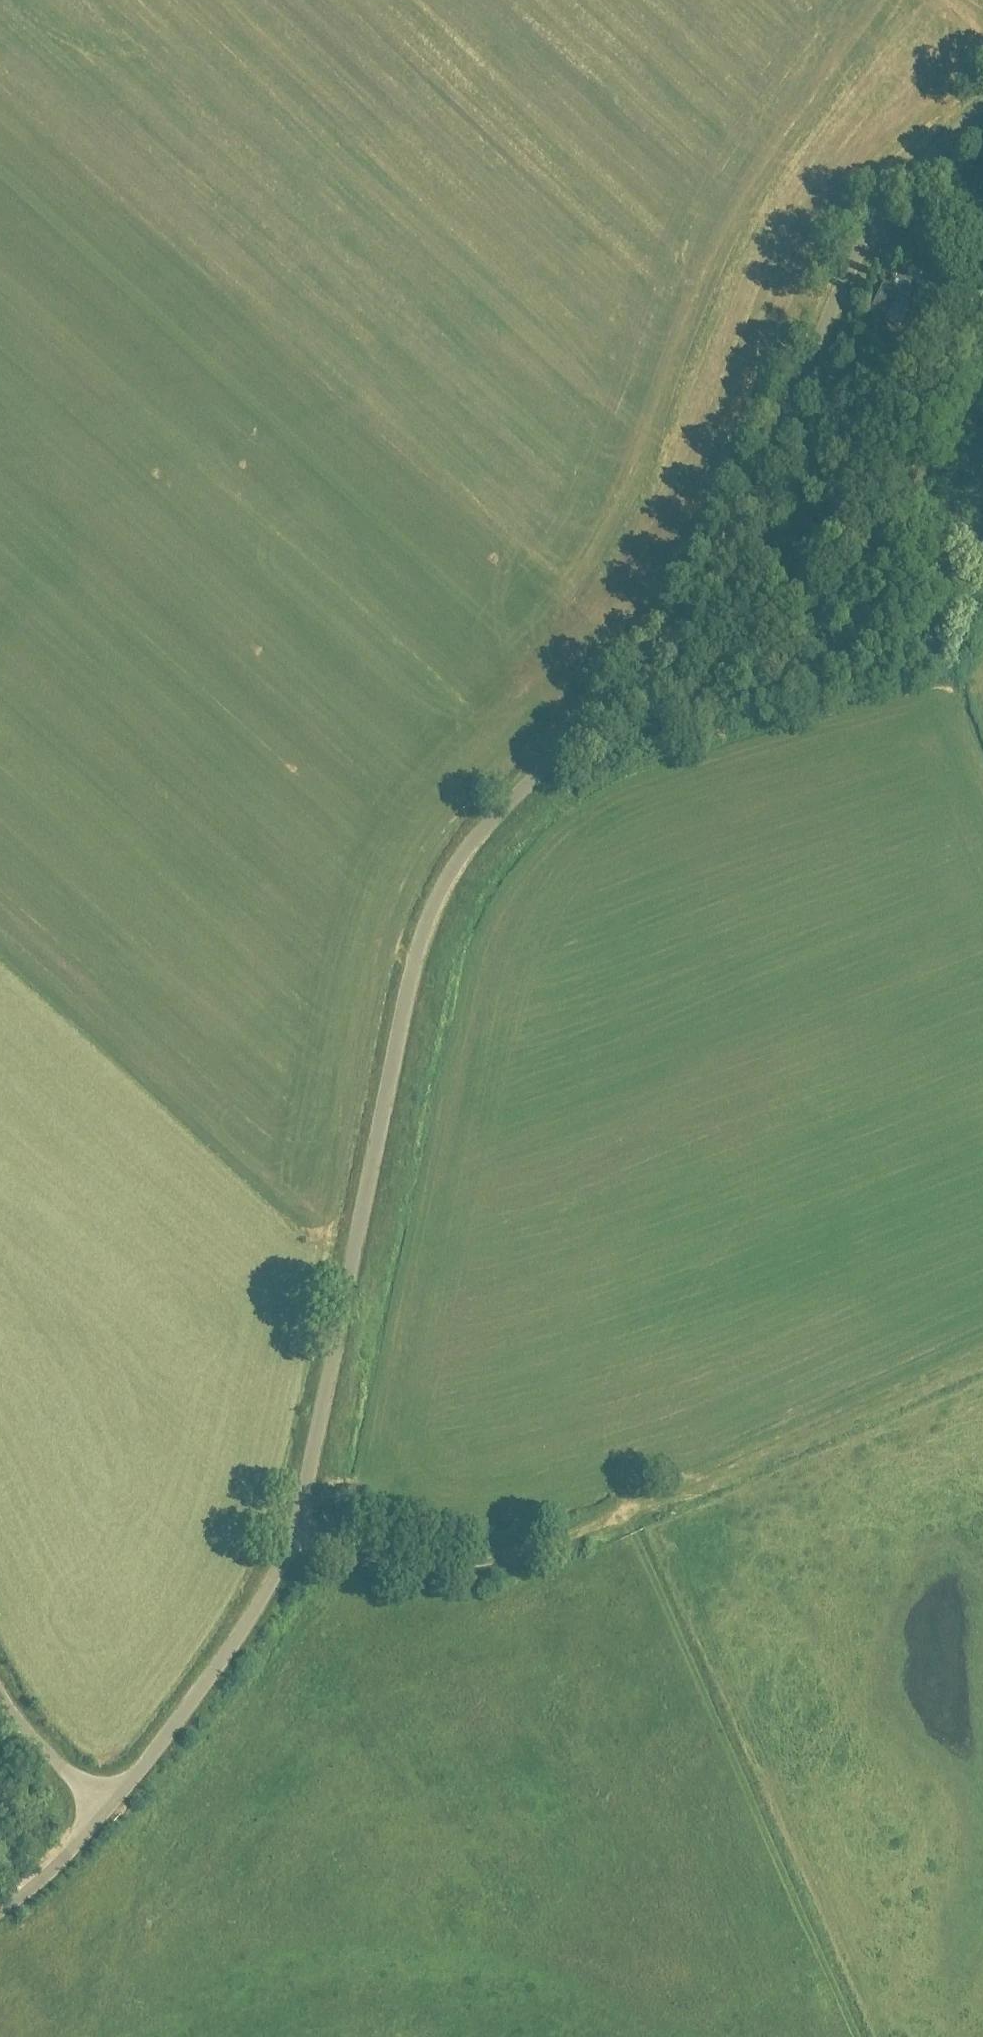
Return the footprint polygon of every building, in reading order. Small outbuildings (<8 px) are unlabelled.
[(885,282),(873,308),(889,316),(895,302),(910,309),(927,272),(941,279),(941,278),(912,264),(905,279),(896,275),(891,285),(885,282)]
